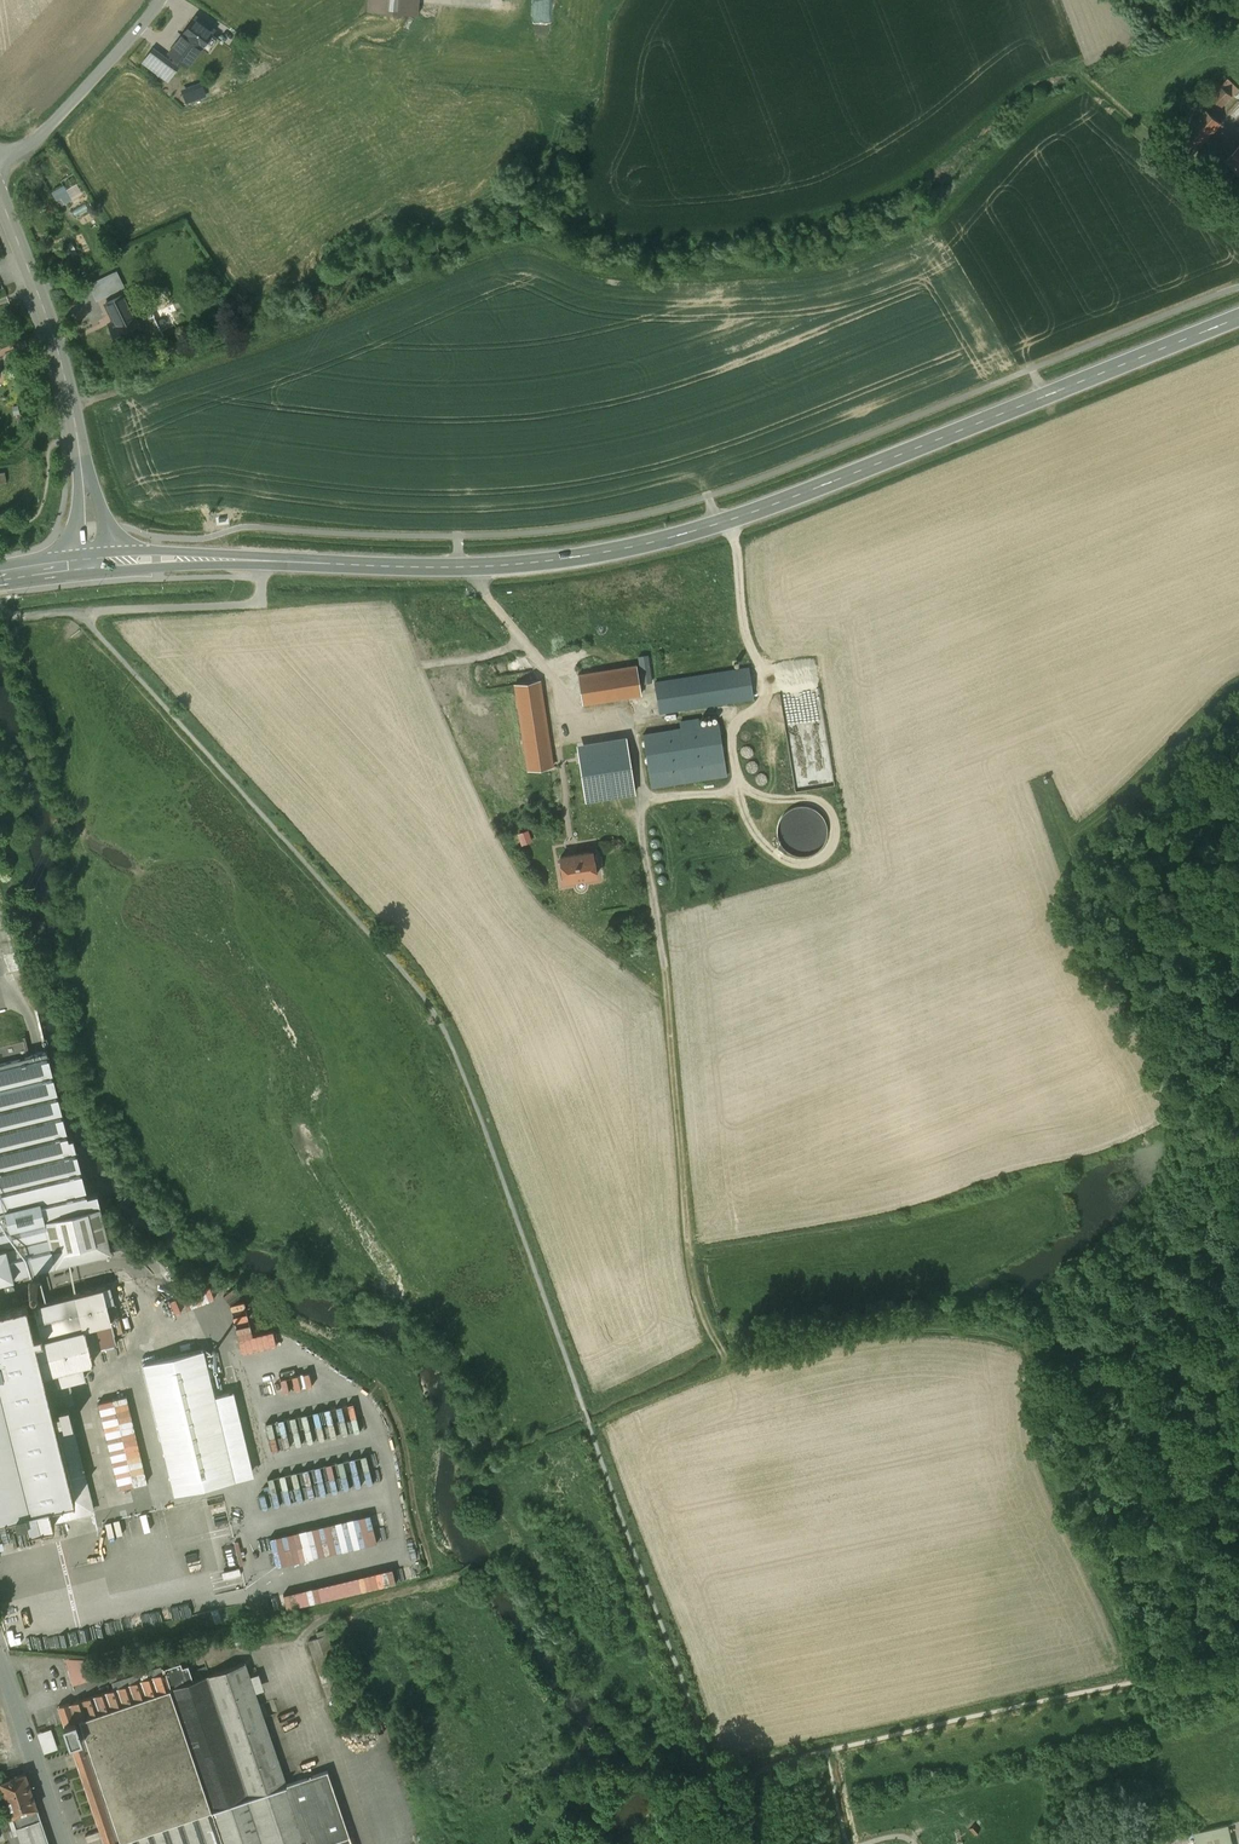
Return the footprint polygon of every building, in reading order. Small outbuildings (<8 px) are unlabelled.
[(368,9),(416,14),(418,0),(369,0),(368,9)] [(212,32),(195,19),(184,34),(185,35),(180,41),(193,50),(197,44),(201,47),(212,32)] [(234,37),(222,52),(232,59),(243,45),(234,37)] [(250,56),(242,59),(244,65),(253,61),(250,56)] [(1232,96),(1220,85),(1210,95),(1222,106),(1232,96)] [(1193,152),(1221,123),(1202,105),(1174,134),(1193,152)] [(1225,161),(1238,174),(1238,146),(1225,161)] [(133,312),(124,294),(120,296),(123,304),(110,311),(115,321),(109,323),(120,344),(143,332),(148,342),(163,335),(148,304),(133,312)] [(120,296),(106,303),(110,311),(123,304),(120,296)] [(4,323),(0,324),(0,359),(2,359),(5,353),(15,349),(4,323)] [(583,704),(641,694),(636,665),(579,675),(583,704)] [(748,668),(659,682),(655,683),(659,712),(753,697),(748,668)] [(552,766),(539,681),(516,684),(529,770),(552,766)] [(682,728),(644,734),(652,784),(726,773),(718,723),(699,726),(698,718),(681,721),(682,728)] [(756,735),(740,728),(737,733),(754,740),(756,735)] [(627,739),(580,746),(587,801),(634,795),(627,739)] [(745,764),(746,770),(749,777),(754,781),(761,784),(768,784),(774,781),(779,776),(782,770),(783,763),(781,756),(777,751),(771,747),(764,746),(757,748),(751,751),(747,757),(745,764)] [(780,818),(778,826),(778,834),(780,842),(785,849),(792,853),(800,855),(808,855),(816,852),(822,846),(826,839),(827,831),(826,823),(822,815),(816,810),(809,806),(801,806),(793,808),(786,812),(780,818)] [(532,829),(522,833),(525,841),(535,837),(532,829)] [(592,851),(560,856),(564,880),(595,875),(592,851)] [(0,1064),(0,1281),(4,1280),(6,1287),(6,1290),(15,1288),(13,1278),(112,1253),(98,1194),(87,1196),(86,1190),(73,1139),(69,1140),(47,1052),(0,1064)] [(38,1286),(39,1284),(38,1282),(37,1280),(35,1279),(33,1279),(32,1279),(30,1281),(29,1282),(28,1284),(29,1286),(30,1288),(32,1289),(34,1289),(36,1289),(37,1288),(38,1286)] [(192,1287),(195,1302),(219,1297),(216,1283),(192,1287)] [(110,1286),(103,1288),(107,1303),(114,1302),(110,1286)] [(103,1287),(33,1305),(40,1333),(35,1334),(45,1374),(55,1371),(82,1364),(94,1361),(91,1349),(117,1343),(115,1334),(107,1303),(103,1288),(103,1287)] [(180,1295),(175,1297),(173,1289),(165,1292),(172,1311),(184,1307),(180,1295)] [(244,1350),(281,1341),(278,1328),(258,1332),(250,1298),(233,1302),(244,1350)] [(0,1310),(0,1518),(16,1514),(51,1505),(53,1505),(60,1503),(76,1499),(73,1488),(57,1421),(55,1414),(45,1374),(35,1334),(28,1303),(0,1310)] [(204,1348),(144,1363),(175,1493),(235,1479),(204,1348)] [(82,1364),(55,1371),(58,1384),(85,1377),(82,1364)] [(121,1487),(151,1480),(133,1393),(103,1400),(121,1487)] [(359,1400),(269,1419),(274,1447),(364,1429),(359,1400)] [(69,1405),(60,1407),(61,1412),(63,1419),(65,1425),(73,1422),(69,1405)] [(61,1412),(55,1414),(57,1421),(63,1419),(61,1412)] [(372,1453),(271,1474),(276,1502),(378,1481),(372,1453)] [(89,1495),(84,1496),(81,1486),(73,1488),(76,1499),(78,1498),(81,1512),(92,1510),(89,1495)] [(64,1520),(60,1503),(53,1505),(57,1521),(64,1520)] [(51,1505),(16,1514),(18,1521),(27,1519),(29,1529),(55,1522),(51,1505)] [(279,1563),(382,1541),(376,1512),(273,1534),(279,1563)] [(399,1568),(273,1591),(275,1602),(267,1603),(268,1608),(401,1584),(399,1568)] [(346,1690),(327,1634),(309,1640),(328,1697),(346,1690)] [(72,1682),(92,1681),(90,1656),(70,1657),(72,1682)] [(194,1680),(189,1664),(183,1666),(181,1662),(163,1668),(162,1666),(154,1668),(156,1674),(70,1703),(70,1702),(58,1706),(65,1724),(64,1724),(71,1743),(75,1755),(73,1756),(75,1761),(77,1761),(105,1843),(353,1843),(328,1770),(287,1784),(245,1662),(194,1680)] [(9,1753),(0,1711),(0,1755),(9,1753)] [(41,1731),(47,1751),(61,1747),(55,1726),(41,1731)] [(26,1773),(1,1781),(13,1815),(9,1816),(10,1820),(3,1823),(7,1836),(18,1832),(22,1843),(50,1843),(26,1773)] [(1195,1832),(1198,1843),(1233,1843),(1229,1824),(1195,1832)]
